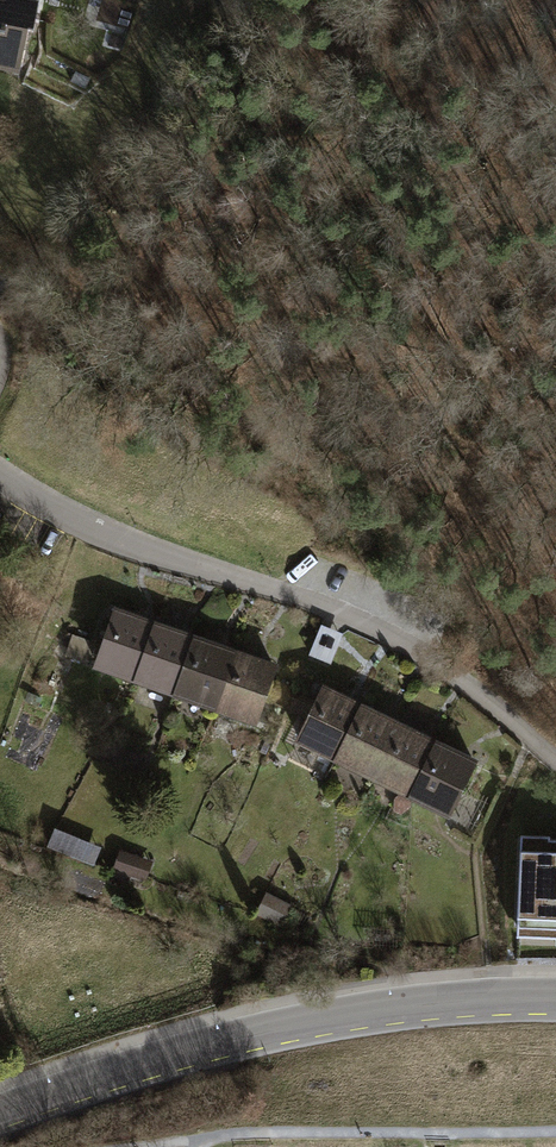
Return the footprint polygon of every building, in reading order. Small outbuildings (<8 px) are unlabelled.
[(0,25),(0,27),(0,66),(20,72),(43,0),(0,0),(0,25)] [(299,666),(122,601),(97,668),(274,733),(299,666)] [(499,773),(342,687),(310,744),(467,830),(499,773)] [(526,848),(520,936),(555,938),(555,850),(526,848)] [(148,883),(153,865),(123,856),(117,874),(148,883)]
